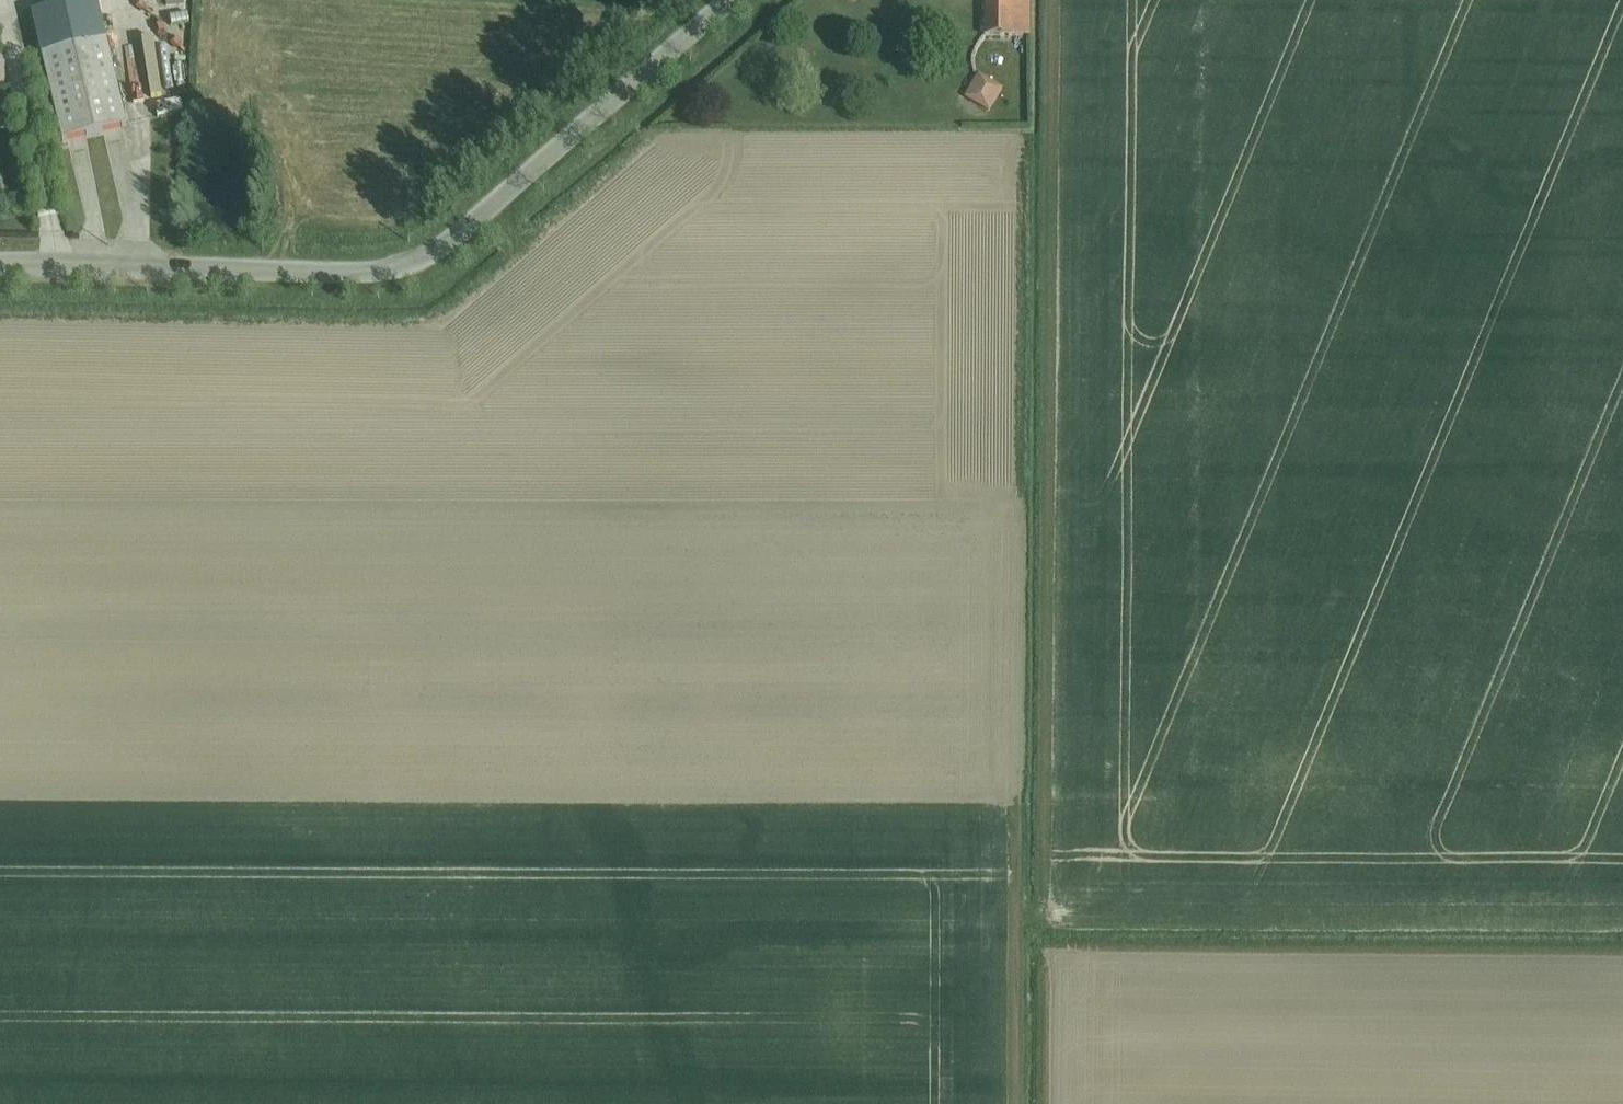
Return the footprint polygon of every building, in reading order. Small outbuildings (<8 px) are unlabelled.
[(984,37),(1013,38),(1013,36),(1030,36),(1030,0),(985,0),(984,37)] [(42,57),(63,142),(76,139),(113,130),(127,127),(97,1),(54,11),(57,21),(36,26),(43,56),(42,57)] [(978,75),(965,98),(990,113),(1003,90),(978,75)] [(187,111),(187,97),(160,97),(161,111),(187,111)]
